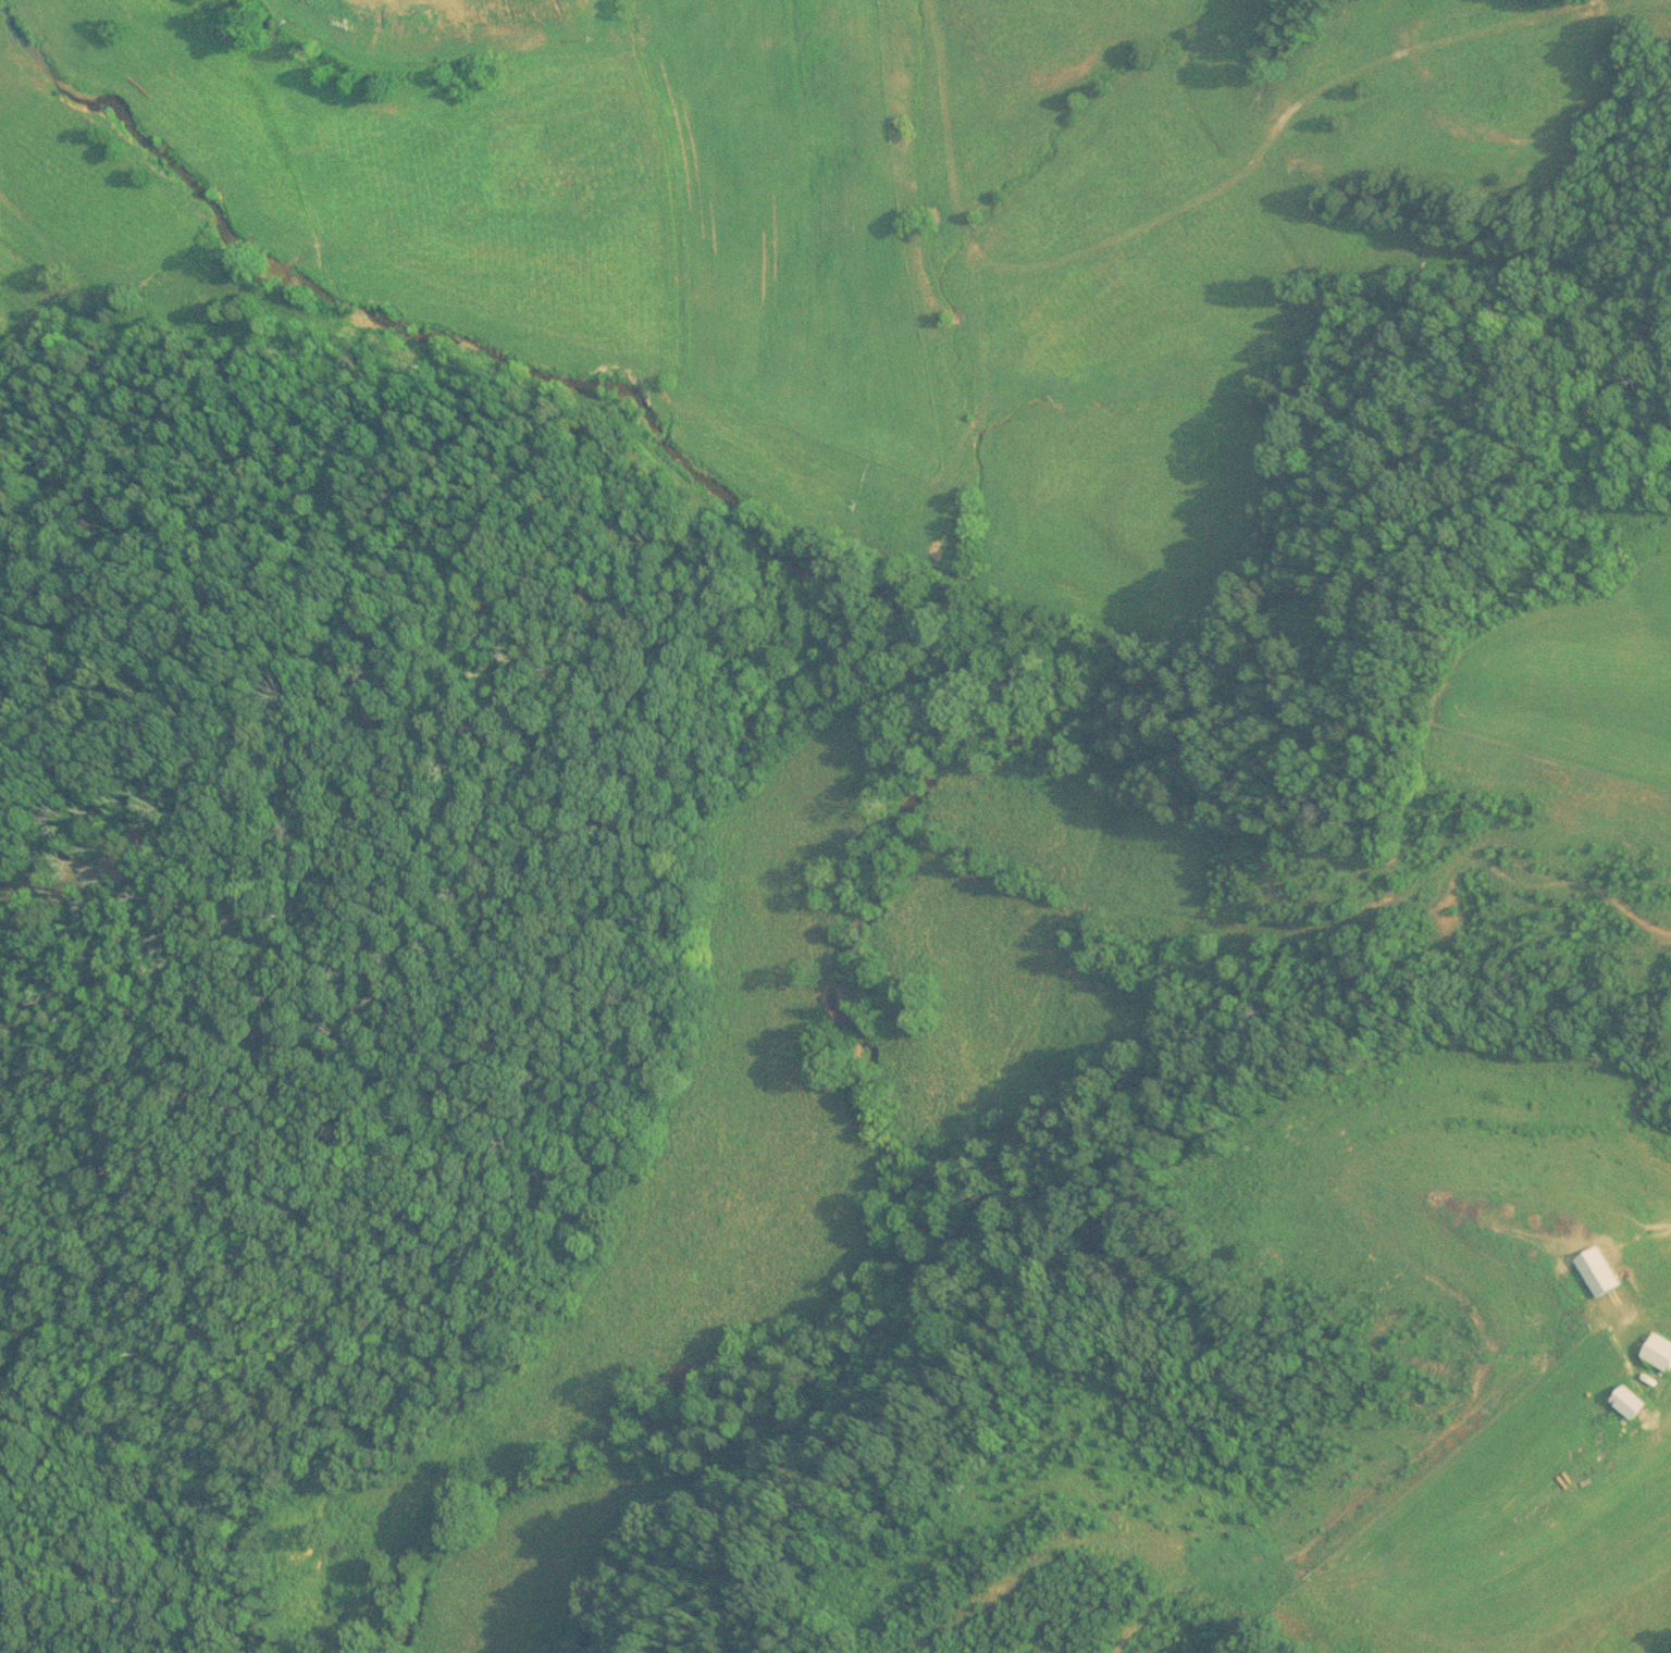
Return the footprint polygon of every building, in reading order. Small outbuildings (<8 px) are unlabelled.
[(1593,1299),(1618,1286),(1596,1245),(1571,1259),(1593,1299)] [(1670,1362),(1670,1344),(1652,1333),(1638,1356),(1666,1372),(1670,1362)] [(1607,1402),(1630,1421),(1644,1405),(1621,1385),(1607,1402)]
